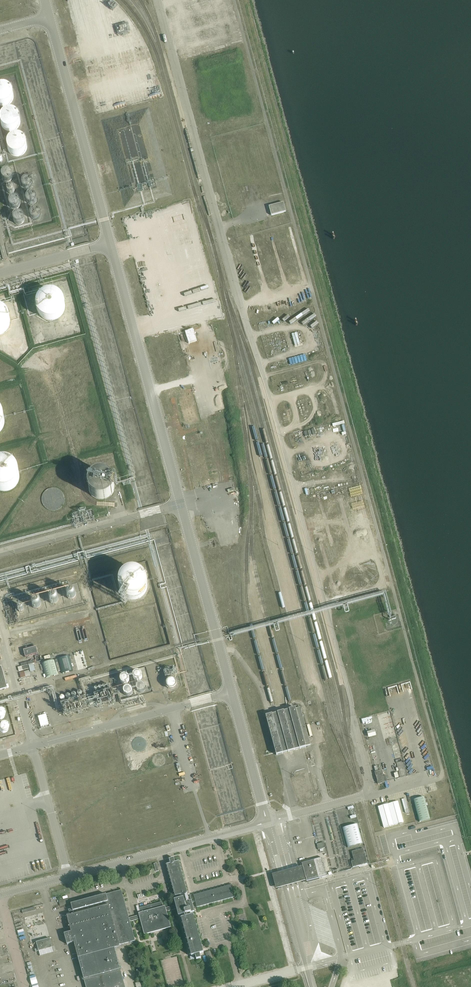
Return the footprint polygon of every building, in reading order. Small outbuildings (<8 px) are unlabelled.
[(3,107),(6,107),(9,106),(11,104),(13,102),(14,99),(14,96),(14,93),(12,91),(10,89),(8,87),(5,87),(1,87),(0,88),(0,106),(3,107)] [(1,120),(1,123),(2,126),(4,129),(6,131),(9,132),(12,132),(15,131),(18,130),(20,127),(21,124),(21,121),(20,118),(18,115),(15,113),(12,112),(9,112),(7,113),(4,115),(2,118),(1,120)] [(8,148),(9,151),(11,153),(13,155),(16,156),(18,157),(21,156),(24,155),(26,153),(27,150),(28,147),(27,144),(25,141),(23,139),(20,138),(17,137),(14,138),(12,140),(10,142),(9,145),(8,148)] [(3,181),(4,183),(6,184),(8,184),(11,184),(12,182),(13,180),(13,177),(11,175),(9,174),(6,174),(4,175),(3,177),(3,179),(3,181)] [(23,185),(23,188),(24,190),(25,192),(28,192),(30,192),(32,191),(33,188),(33,186),(32,183),(30,182),(28,182),(26,182),(24,184),(23,185)] [(14,196),(15,195),(16,193),(16,192),(15,190),(14,189),(12,188),(10,189),(9,190),(8,192),(8,194),(9,195),(10,196),(12,197),(14,196)] [(28,205),(30,207),(32,208),(35,207),(37,206),(38,204),(38,201),(37,199),(35,198),(33,197),(30,198),(29,199),(28,201),(28,203),(28,205)] [(282,198),(267,202),(270,212),(285,208),(282,198)] [(13,212),(14,213),(17,213),(19,213),(20,211),(21,209),(21,207),(20,205),(18,203),(16,203),(13,204),(12,206),(11,208),(11,210),(13,212)] [(37,223),(39,222),(41,221),(42,219),(42,216),(41,214),(38,213),(36,213),(34,213),(33,215),(32,217),(32,219),(33,221),(35,222),(37,223)] [(15,222),(15,224),(16,226),(17,228),(19,228),(22,228),(23,227),(24,225),(24,223),(24,221),(23,220),(21,219),(18,219),(16,220),(15,222)] [(65,309),(65,306),(65,303),(64,300),(63,298),(61,296),(59,294),(57,293),(54,292),(51,291),(48,292),(46,292),(43,293),(41,295),(39,297),(38,300),(37,303),(36,306),(37,308),(37,311),(38,313),(40,315),(42,318),(45,319),(48,320),(50,320),(52,320),(55,319),(57,319),(59,318),(61,316),(63,314),(64,311),(65,309)] [(10,321),(10,319),(9,316),(8,313),(7,312),(5,310),(2,308),(0,308),(0,335),(1,335),(4,333),(6,332),(8,329),(9,327),(10,324),(10,321)] [(186,437),(187,443),(202,438),(200,433),(186,437)] [(2,491),(6,490),(10,489),(13,487),(16,484),(18,481),(19,477),(18,472),(17,468),(15,465),(11,462),(8,461),(4,460),(0,461),(0,490),(2,491)] [(115,490),(115,487),(115,485),(114,482),(113,480),(112,478),(110,477),(107,476),(105,475),(103,475),(101,475),(98,476),(96,477),(94,478),(92,480),(91,482),(91,485),(91,487),(91,489),(91,491),(92,494),(94,495),(95,497),(98,499),(100,499),(102,499),(105,499),(107,499),(109,498),(111,496),(113,495),(114,492),(115,490)] [(147,587),(147,584),(147,582),(146,579),(145,577),(143,574),(140,572),(138,571),(136,570),(132,570),(130,570),(127,570),(124,572),(122,573),(120,576),(118,578),(117,581),(117,584),(117,587),(118,590),(119,592),(121,595),(123,597),(126,598),(129,599),(132,599),(135,599),(138,598),(140,597),(143,595),(145,592),(146,590),(147,587)] [(75,596),(75,594),(75,593),(74,591),(73,590),(71,590),(69,590),(68,591),(67,592),(67,593),(67,594),(67,596),(68,597),(69,598),(71,599),(73,598),(74,597),(75,596)] [(57,599),(57,598),(57,597),(56,595),(55,595),(53,594),(52,594),(50,595),(49,597),(49,598),(49,600),(50,601),(51,602),(53,603),(54,602),(56,601),(57,600),(57,599)] [(39,604),(39,603),(39,601),(38,600),(37,599),(36,599),(35,599),(34,599),(32,600),(31,601),(31,603),(31,604),(32,606),(33,607),(35,607),(37,607),(38,606),(39,604)] [(25,657),(38,653),(36,646),(23,650),(25,657)] [(69,656),(58,659),(62,674),(73,671),(69,656)] [(46,677),(58,674),(54,660),(42,663),(46,677)] [(177,686),(177,684),(177,683),(176,681),(175,680),(174,680),(172,679),(171,679),(170,679),(169,680),(168,681),(167,682),(167,683),(167,684),(167,686),(167,687),(168,688),(169,689),(170,689),(172,690),(174,689),(175,689),(176,688),(177,686)] [(311,744),(300,707),(296,708),(292,708),(266,716),(277,755),(303,748),(306,747),(306,746),(311,744)] [(383,776),(381,770),(374,772),(378,785),(384,783),(384,782),(387,781),(385,776),(383,776)] [(424,797),(413,800),(419,822),(430,819),(424,797)] [(378,807),(384,828),(404,822),(398,801),(378,807)] [(358,824),(343,828),(347,844),(348,847),(363,843),(362,840),(358,824)] [(354,861),(351,861),(353,867),(368,863),(364,848),(352,852),(354,861)] [(174,858),(169,859),(170,863),(166,864),(175,896),(180,895),(181,898),(174,900),(176,905),(165,908),(165,906),(163,907),(162,901),(139,908),(140,913),(139,913),(139,915),(129,918),(121,890),(71,904),(74,914),(67,916),(71,932),(64,934),(67,944),(74,942),(86,986),(125,986),(115,948),(120,947),(119,945),(135,941),(130,921),(140,919),(144,934),(170,927),(166,912),(177,909),(178,916),(185,914),(186,917),(182,919),(192,956),(195,955),(196,959),(201,958),(200,954),(203,953),(193,915),(188,917),(187,913),(191,912),(192,911),(192,908),(193,908),(192,903),(195,902),(197,907),(235,897),(232,885),(193,895),(195,900),(191,901),(190,896),(183,898),(182,895),(187,893),(179,861),(175,862),(174,858)] [(302,863),(300,864),(301,865),(301,866),(304,879),(305,881),(305,882),(307,881),(319,878),(327,876),(322,858),(314,860),(302,863)] [(301,865),(272,872),(275,884),(275,887),(304,879),(301,866),(301,865)] [(54,939),(40,943),(42,950),(56,946),(54,939)]
